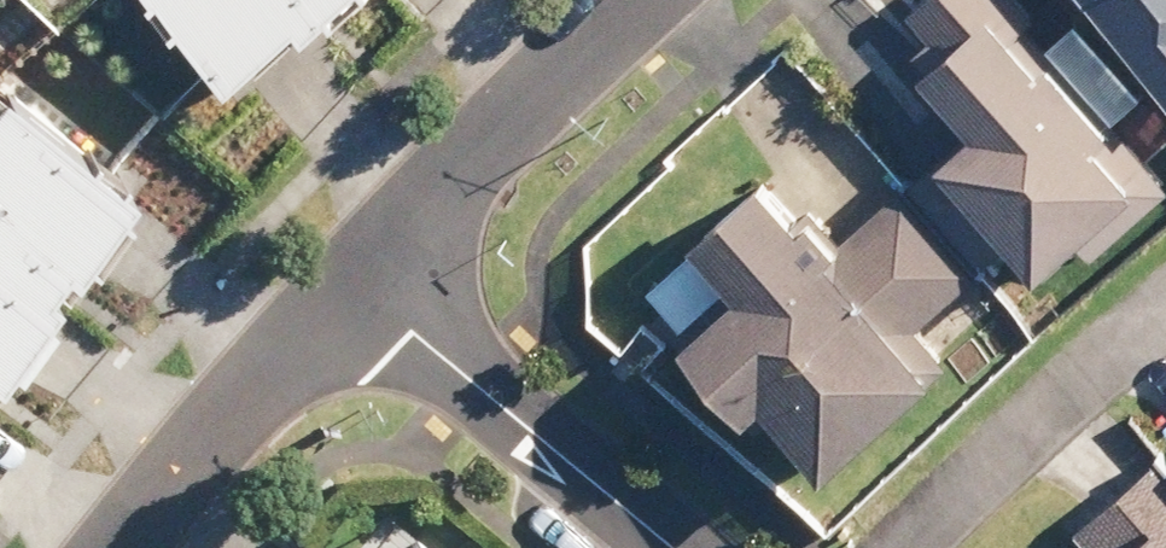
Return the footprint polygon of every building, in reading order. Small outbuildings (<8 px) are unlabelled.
[(245,71),(312,10),(319,18),(338,0),(179,0),(245,71)] [(1015,0),(854,0),(814,40),(883,108),(870,120),(921,171),(908,183),(794,69),(738,125),(782,168),(771,179),(856,265),(847,273),(910,336),(994,251),(1024,282),(1122,183),(1089,151),(1105,135),(1065,95),(1080,81),(1024,25),(1032,17),(1015,0)] [(1165,112),(1165,0),(1077,0),(1165,112)] [(58,276),(134,172),(4,79),(0,85),(0,235),(58,276)] [(757,172),(673,246),(683,257),(649,288),(680,322),(659,340),(733,424),(750,409),(809,476),(922,376),(824,266),(833,258),(757,172)] [(58,276),(0,235),(0,356),(58,276)] [(1148,462),(1066,539),(1075,547),(1165,547),(1165,481),(1148,462)] [(378,547),(490,547),(427,493),(378,547)]
